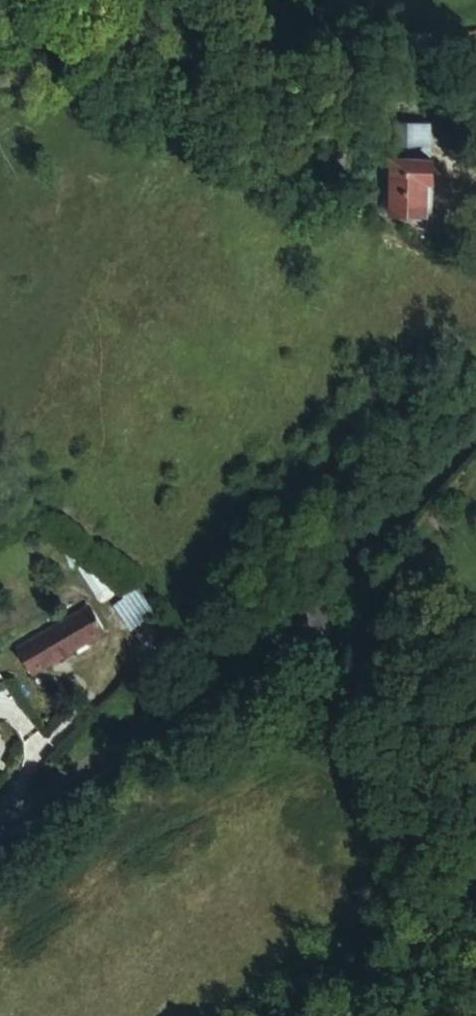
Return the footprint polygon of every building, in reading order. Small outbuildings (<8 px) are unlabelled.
[(416,123),(390,123),(391,143),(417,142),(416,123)] [(417,142),(391,143),(391,159),(417,159),(417,142)] [(391,159),(391,217),(426,217),(427,184),(433,183),(433,159),(417,159),(391,159)] [(151,606),(134,593),(114,607),(132,631),(156,613),(151,606)] [(20,650),(34,675),(105,634),(90,608),(20,650)]
